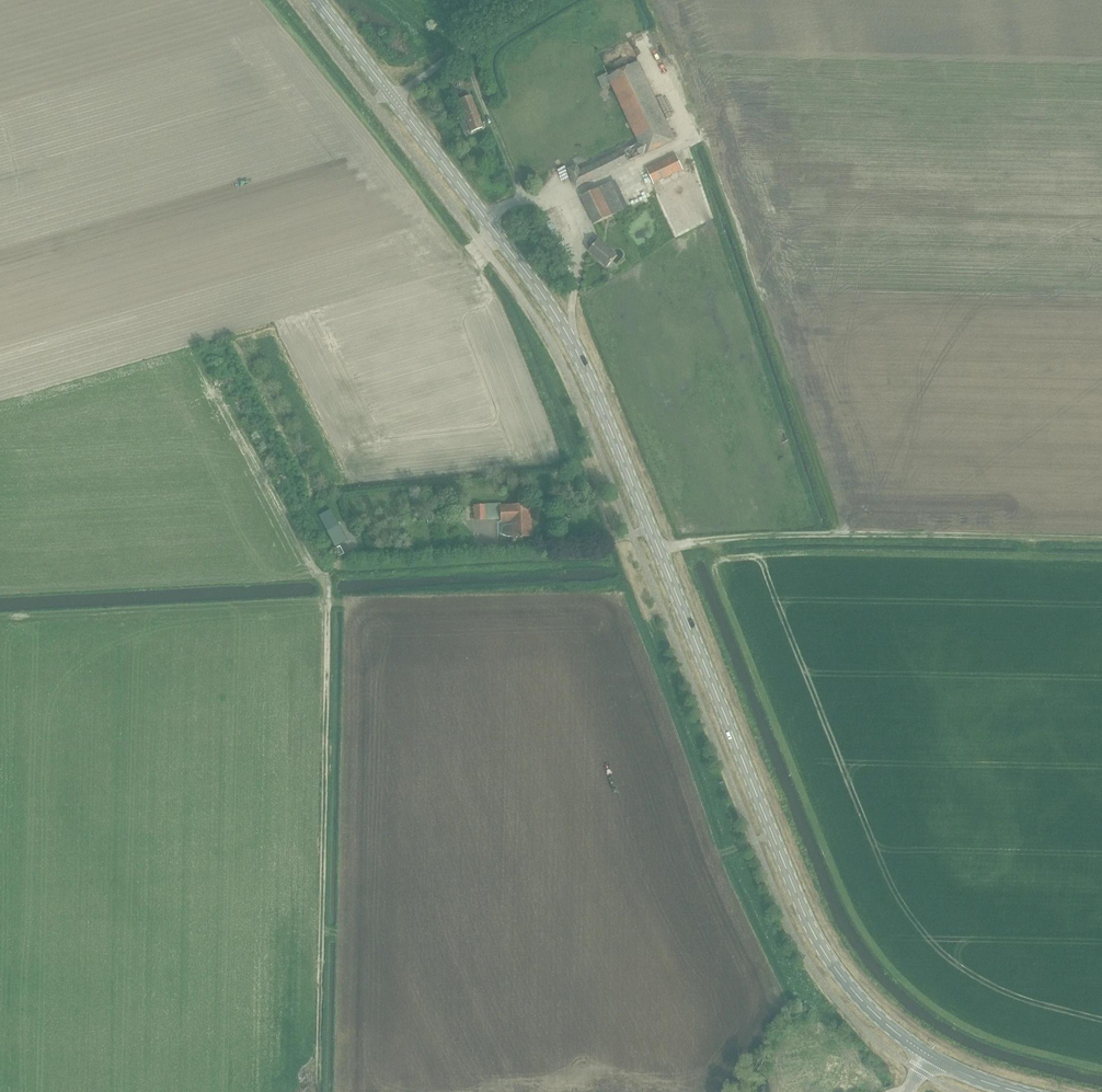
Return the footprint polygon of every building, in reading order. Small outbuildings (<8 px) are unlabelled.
[(577,186),(676,140),(639,62),(608,77),(639,143),(583,170),(580,164),(569,170),(577,186)] [(453,74),(458,83),(464,80),(456,66),(445,73),(448,77),(453,74)] [(458,100),(464,118),(458,120),(463,133),(469,131),(470,132),(481,128),(470,96),(458,100)] [(654,184),(683,170),(676,156),(647,169),(654,184)] [(557,179),(568,169),(564,164),(552,173),(557,179)] [(595,224),(623,210),(610,182),(581,196),(595,224)] [(607,267),(617,256),(599,240),(589,251),(607,267)] [(497,515),(496,499),(484,499),(485,515),(497,515)] [(484,505),(474,506),(475,520),(485,519),(484,505)] [(510,506),(501,507),(501,519),(501,521),(511,520),(511,525),(505,525),(502,528),(503,534),(506,537),(511,537),(530,536),(529,505),(510,506)]
